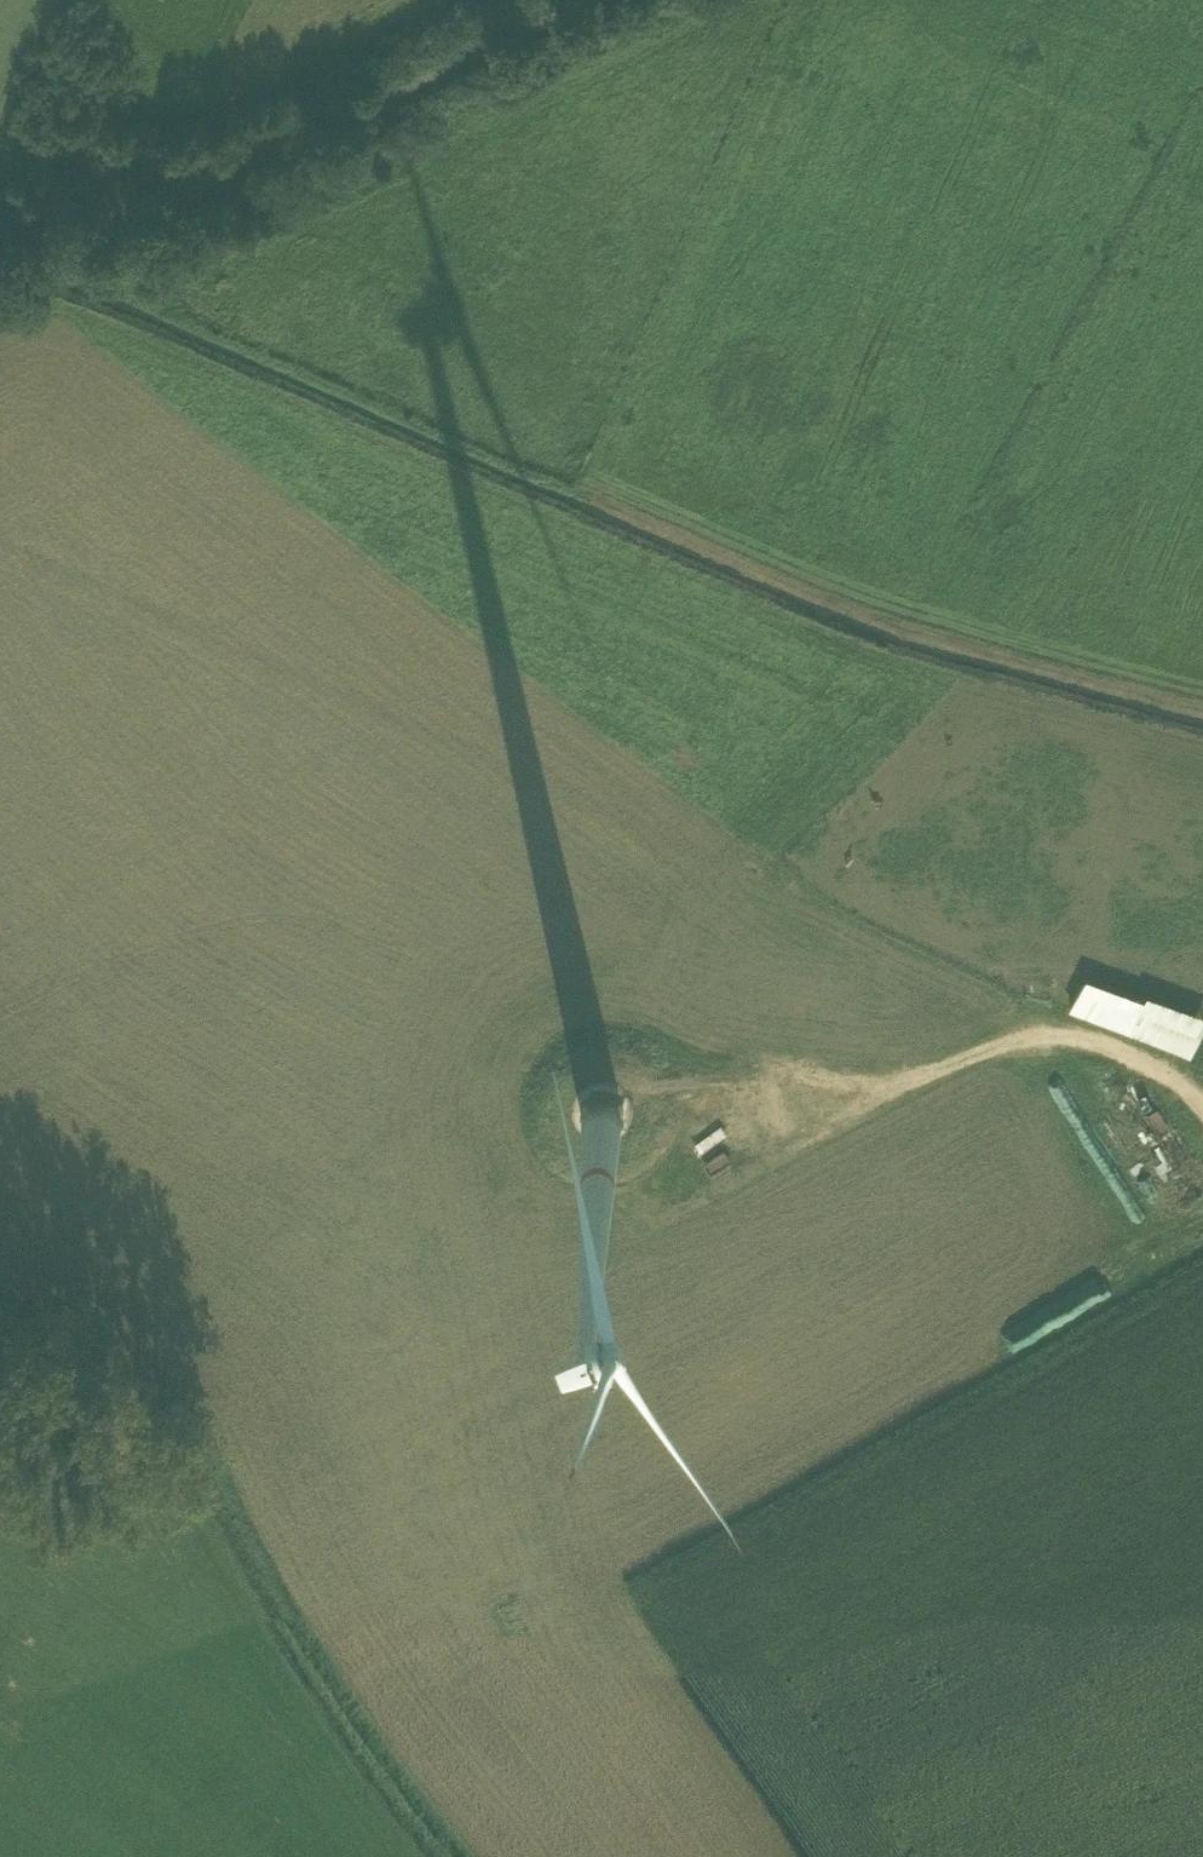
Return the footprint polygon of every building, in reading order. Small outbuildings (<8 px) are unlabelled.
[(1076,1183),(1074,1192),(1106,1198),(1108,1190),(1076,1183)]
